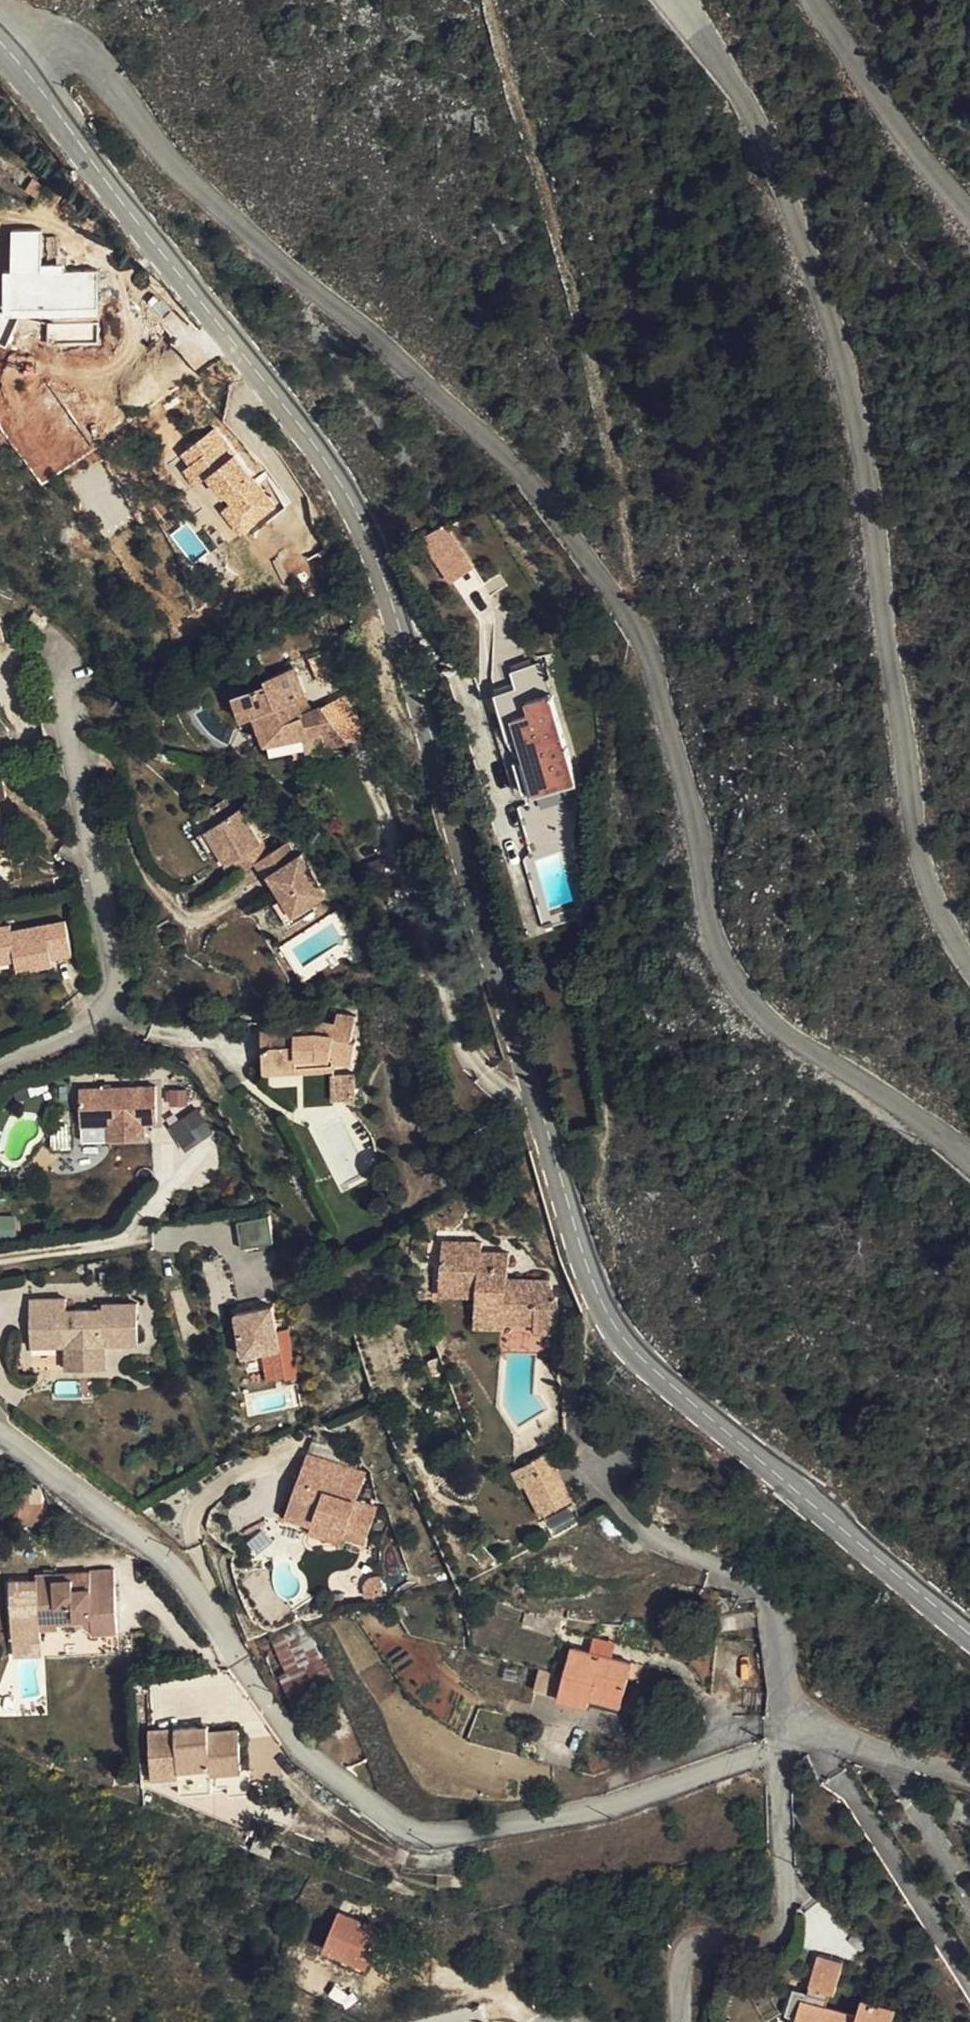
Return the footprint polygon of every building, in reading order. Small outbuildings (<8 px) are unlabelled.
[(225,420),(181,449),(200,478),(211,471),(232,501),(224,506),(241,531),(281,504),(225,420)] [(187,522),(176,529),(195,558),(206,551),(187,522)] [(448,528),(428,540),(458,586),(478,573),(448,528)] [(511,690),(497,695),(507,725),(498,727),(507,756),(528,748),(544,797),(585,783),(555,693),(560,691),(554,674),(550,676),(545,662),(539,664),(538,661),(520,667),(526,685),(511,690)] [(261,678),(228,686),(235,712),(247,709),(255,737),(276,733),(280,749),(336,742),(312,706),(302,709),(293,711),(289,695),(298,692),(289,664),(260,672),(261,678)] [(289,695),(293,711),(302,709),(298,692),(289,695)] [(280,749),(276,733),(255,737),(260,751),(280,749)] [(6,782),(0,784),(0,833),(9,830),(2,800),(9,799),(6,782)] [(190,805),(220,851),(225,848),(234,862),(247,853),(257,869),(263,865),(276,886),(286,903),(306,891),(320,882),(294,843),(290,846),(280,832),(261,843),(233,799),(224,803),(216,790),(190,805)] [(286,903),(276,886),(266,892),(282,916),(309,897),(306,891),(286,903)] [(82,950),(75,917),(22,928),(21,923),(0,927),(0,961),(26,956),(28,967),(64,960),(62,955),(82,950)] [(372,1035),(368,1034),(374,1008),(358,1003),(354,1013),(334,1008),(311,1009),(311,1017),(287,1018),(286,1033),(279,1042),(280,1065),(315,1064),(314,1048),(331,1047),(352,1053),(352,1057),(366,1060),(372,1035)] [(279,1042),(286,1033),(287,1018),(279,1017),(279,1042)] [(314,1048),(315,1064),(351,1063),(352,1057),(352,1053),(331,1047),(314,1048)] [(171,1081),(95,1081),(95,1117),(121,1118),(121,1133),(158,1133),(158,1118),(170,1118),(171,1081)] [(170,1124),(186,1148),(215,1130),(199,1106),(170,1124)] [(271,1214),(240,1218),(243,1244),(273,1241),(271,1214)] [(495,1245),(455,1235),(444,1290),(486,1298),(484,1304),(513,1309),(512,1317),(540,1323),(539,1329),(558,1333),(562,1310),(557,1290),(518,1280),(521,1259),(494,1252),(495,1245)] [(29,1293),(28,1341),(64,1342),(63,1352),(104,1352),(105,1340),(137,1341),(137,1300),(101,1300),(101,1305),(66,1305),(66,1294),(29,1293)] [(512,1317),(513,1309),(484,1304),(481,1323),(510,1328),(512,1317)] [(279,1305),(242,1310),(248,1353),(284,1348),(279,1305)] [(104,1352),(63,1352),(63,1364),(104,1364),(104,1352)] [(582,1499),(561,1449),(540,1457),(547,1474),(538,1478),(552,1511),(582,1499)] [(302,1450),(279,1510),(307,1522),(308,1523),(311,1515),(337,1525),(334,1532),(337,1533),(356,1541),(370,1508),(349,1499),(360,1474),(302,1450)] [(547,1474),(540,1457),(525,1464),(532,1480),(538,1478),(547,1474)] [(308,1523),(307,1522),(303,1529),(334,1541),(337,1533),(334,1532),(337,1525),(311,1515),(308,1523)] [(103,1623),(126,1620),(121,1573),(80,1577),(80,1568),(63,1569),(63,1565),(42,1566),(46,1620),(69,1618),(69,1612),(91,1610),(103,1623)] [(360,1592),(378,1589),(375,1573),(370,1573),(365,1575),(361,1578),(358,1582),(360,1592)] [(310,1617),(270,1632),(295,1699),(335,1685),(310,1617)] [(596,1641),(618,1647),(622,1634),(600,1627),(596,1641)] [(653,1653),(639,1648),(637,1653),(618,1647),(596,1641),(584,1637),(575,1667),(552,1660),(545,1682),(601,1699),(603,1691),(607,1678),(630,1685),(635,1669),(648,1673),(653,1653)] [(630,1685),(607,1678),(603,1691),(626,1699),(630,1685)] [(221,1760),(252,1757),(248,1714),(218,1716),(218,1711),(159,1715),(162,1747),(149,1749),(151,1770),(188,1766),(189,1780),(222,1777),(221,1760)] [(346,1895),(331,1930),(350,1939),(372,1950),(388,1913),(346,1895)] [(372,1950),(350,1939),(346,1948),(368,1958),(372,1950)] [(782,1988),(774,2008),(796,2016),(794,2021),(900,2021),(908,2001),(859,1986),(852,2009),(818,1998),(823,1981),(830,1983),(840,1953),(813,1945),(797,1993),(782,1988)] [(774,2008),(769,2021),(794,2021),(796,2016),(774,2008)]
